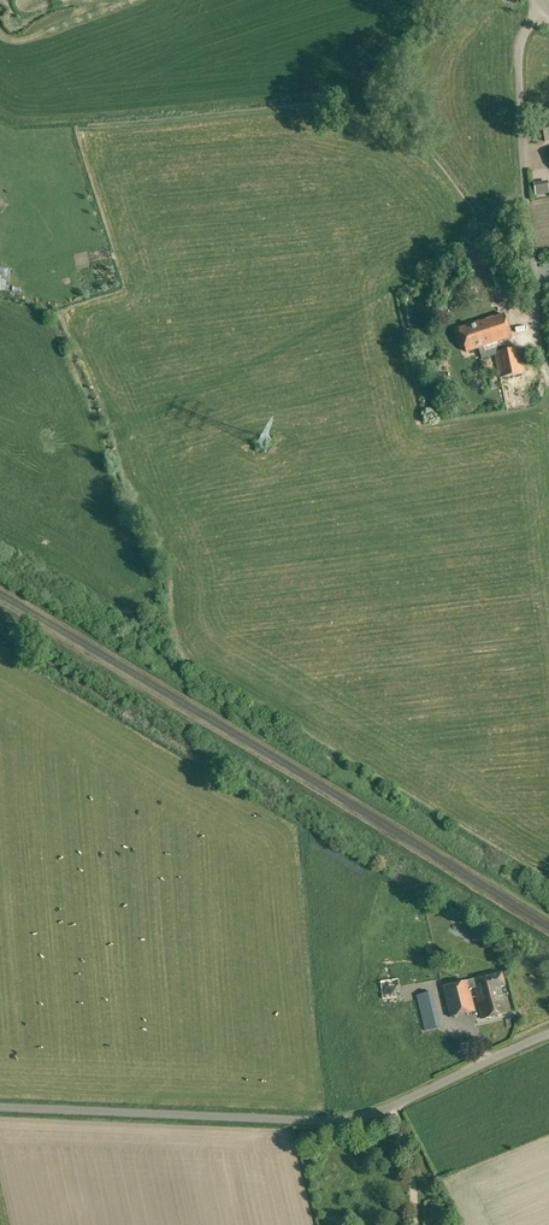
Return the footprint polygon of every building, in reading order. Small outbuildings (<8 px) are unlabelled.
[(460,250),(463,261),(480,256),(489,253),(486,243),(473,247),(460,250)] [(512,337),(504,314),(459,328),(466,351),(499,341),(512,337)] [(502,351),(495,352),(496,354),(495,354),(499,377),(523,373),(518,348),(502,351)] [(529,386),(509,388),(511,407),(532,404),(529,386)] [(501,989),(505,986),(502,972),(443,987),(450,1016),(476,1010),(470,989),(475,988),(482,1018),(507,1012),(501,989)] [(382,999),(383,1007),(383,1009),(405,1007),(403,996),(400,997),(399,978),(380,980),(382,999)] [(440,1025),(433,997),(418,1000),(425,1028),(440,1025)]
